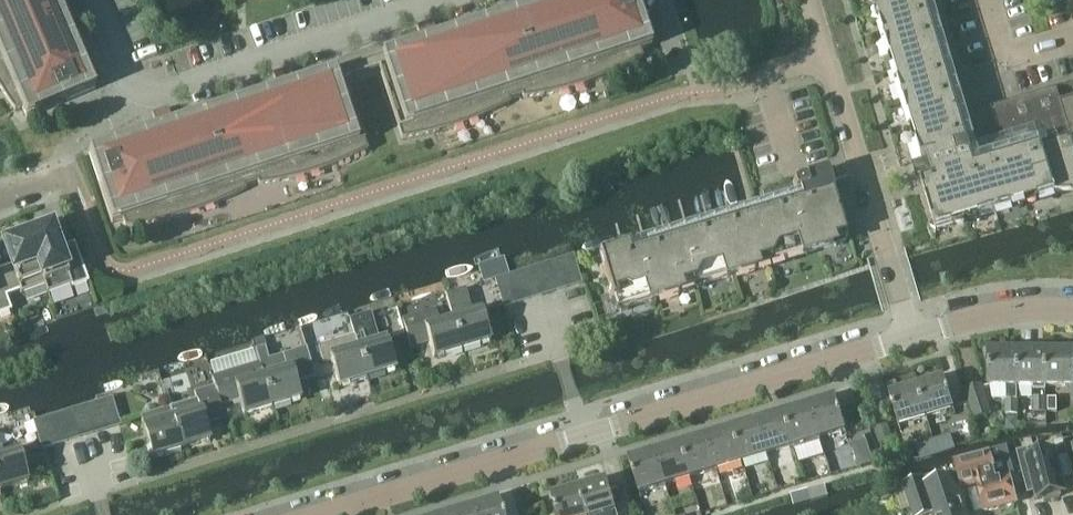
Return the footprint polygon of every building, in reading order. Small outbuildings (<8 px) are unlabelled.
[(3,92),(16,111),(23,108),(27,118),(67,101),(95,89),(86,67),(72,73),(69,51),(65,30),(63,24),(64,24),(64,22),(61,23),(56,11),(59,10),(56,0),(0,0),(0,87),(3,92)] [(74,19),(83,16),(77,0),(68,4),(74,19)] [(511,103),(510,99),(523,95),(524,98),(530,97),(538,96),(553,93),(567,90),(582,85),(596,80),(603,78),(623,68),(644,57),(641,50),(652,46),(638,5),(636,0),(579,0),(561,2),(561,1),(559,2),(560,4),(547,8),(546,5),(497,19),(485,23),(461,31),(438,41),(438,44),(426,48),(425,45),(424,46),(424,47),(402,60),(381,74),(402,139),(419,136),(435,133),(441,131),(456,127),(463,124),(470,122),(484,116),(491,113),(498,110),(504,106),(511,103)] [(925,191),(934,221),(931,226),(936,228),(937,230),(1072,189),(1072,139),(1061,100),(1057,87),(990,107),(993,117),(996,118),(1001,136),(977,143),(934,0),(875,0),(923,159),(925,165),(918,167),(923,183),(925,191)] [(420,36),(436,31),(433,22),(417,27),(420,36)] [(290,69),(274,74),(277,83),(293,78),(290,69)] [(240,193),(246,189),(245,186),(259,182),(260,185),(272,183),(287,180),(294,178),(302,177),(317,172),(331,167),(338,164),(354,158),(368,150),(347,85),(322,86),(297,89),(296,88),(294,88),(295,91),(283,95),(282,92),(232,107),(196,118),(173,127),(174,131),(162,135),(161,132),(159,133),(160,134),(138,146),(117,160),(112,145),(90,153),(99,182),(113,223),(123,220),(126,227),(149,224),(171,219),(184,216),(191,214),(205,209),(219,203),(226,200),(233,196),(240,193)] [(1072,139),(1072,97),(1061,100),(1072,139)] [(169,108),(153,114),(156,123),(172,118),(169,108)] [(847,239),(849,235),(845,233),(833,192),(839,190),(833,171),(767,191),(771,202),(630,245),(630,244),(600,253),(613,299),(612,302),(613,306),(616,308),(617,310),(618,309),(622,311),(629,309),(631,305),(680,291),(684,292),(691,290),(694,286),(698,288),(706,286),(707,282),(757,268),(760,270),(768,267),(770,263),(771,263),(774,265),(782,263),(784,260),(833,245),(836,246),(844,244),(846,241),(847,240),(847,239)] [(45,286),(48,294),(71,286),(72,289),(89,283),(75,243),(60,249),(52,228),(45,230),(43,224),(26,230),(45,286)] [(7,296),(21,291),(22,294),(45,286),(26,230),(9,236),(11,243),(4,245),(11,266),(0,270),(0,280),(6,297),(7,296)] [(582,283),(574,255),(560,259),(569,287),(582,283)] [(548,263),(556,291),(569,287),(560,259),(548,263)] [(535,267),(543,294),(556,291),(548,263),(535,267)] [(522,271),(531,298),(543,294),(535,267),(522,271)] [(510,275),(518,302),(531,298),(522,271),(510,275)] [(497,280),(505,306),(518,302),(510,275),(496,279),(497,280)] [(12,311),(7,296),(6,297),(0,280),(0,315),(12,311)] [(447,294),(454,318),(453,318),(462,348),(492,340),(483,309),(474,312),(467,289),(447,294)] [(412,346),(430,341),(435,356),(462,348),(453,318),(441,322),(437,309),(404,319),(412,346)] [(371,313),(350,319),(351,322),(355,335),(368,378),(397,369),(388,338),(385,339),(385,336),(379,338),(372,315),(371,313)] [(368,378),(355,335),(319,346),(324,362),(332,360),(340,386),(368,378)] [(267,347),(264,337),(254,340),(257,351),(265,348),(267,347)] [(257,351),(255,351),(259,364),(273,407),(302,398),(301,394),(298,384),(317,378),(307,348),(268,359),(265,348),(257,351)] [(1019,387),(1018,350),(990,350),(990,387),(1007,387),(1007,414),(1019,414),(1019,387)] [(1018,350),(1019,387),(1046,387),(1046,350),(1018,350)] [(1046,387),(1072,387),(1072,350),(1046,350),(1046,387)] [(245,415),(273,407),(259,364),(213,377),(222,405),(234,402),(235,406),(242,404),(245,415)] [(920,394),(927,416),(955,408),(945,377),(918,386),(920,394)] [(975,418),(991,413),(983,384),(966,390),(975,418)] [(197,399),(171,407),(174,417),(183,448),(211,439),(206,424),(225,418),(215,386),(195,392),(197,399)] [(927,416),(920,394),(918,386),(890,394),(899,424),(927,416)] [(810,404),(820,438),(846,430),(836,396),(810,404)] [(113,397),(105,399),(99,401),(107,429),(121,425),(113,397)] [(1033,411),(1047,411),(1047,397),(1033,397),(1033,411)] [(86,405),(95,433),(107,429),(99,401),(86,405)] [(820,438),(810,404),(784,412),(794,445),(820,438)] [(95,433),(86,405),(74,409),(82,437),(95,433)] [(174,417),(171,407),(142,416),(154,457),(183,448),(174,417)] [(82,437),(74,409),(61,413),(70,440),(82,437)] [(794,445),(784,412),(758,420),(769,453),(794,445)] [(48,417),(56,445),(70,440),(61,413),(48,417)] [(35,421),(43,448),(56,445),(48,417),(35,421)] [(769,453),(758,420),(733,427),(743,461),(769,453)] [(743,461),(733,427),(707,435),(717,469),(743,461)] [(717,469),(707,435),(681,443),(691,476),(717,469)] [(950,441),(943,435),(934,438),(939,444),(950,441)] [(2,489),(30,481),(21,450),(5,455),(0,437),(0,483),(2,489)] [(922,442),(928,448),(939,444),(934,438),(922,442)] [(1064,442),(1072,475),(1072,439),(1064,442)] [(691,476),(681,443),(655,451),(665,484),(691,476)] [(1030,458),(1028,449),(1017,452),(1027,491),(1035,489),(1038,500),(1044,498),(1044,501),(1061,496),(1061,494),(1066,492),(1055,451),(1030,458)] [(665,484),(655,451),(629,459),(639,492),(665,484)] [(985,511),(1017,502),(1010,475),(998,478),(991,453),(956,462),(962,486),(977,482),(985,511)] [(934,514),(967,514),(954,475),(938,480),(936,474),(905,484),(915,514),(921,514),(933,511),(934,514)] [(588,514),(618,514),(608,479),(579,487),(588,514)] [(579,487),(552,496),(558,514),(588,514),(579,487)] [(498,498),(472,506),(475,514),(503,514),(498,498)] [(447,514),(475,514),(472,506),(446,514),(447,514)]
